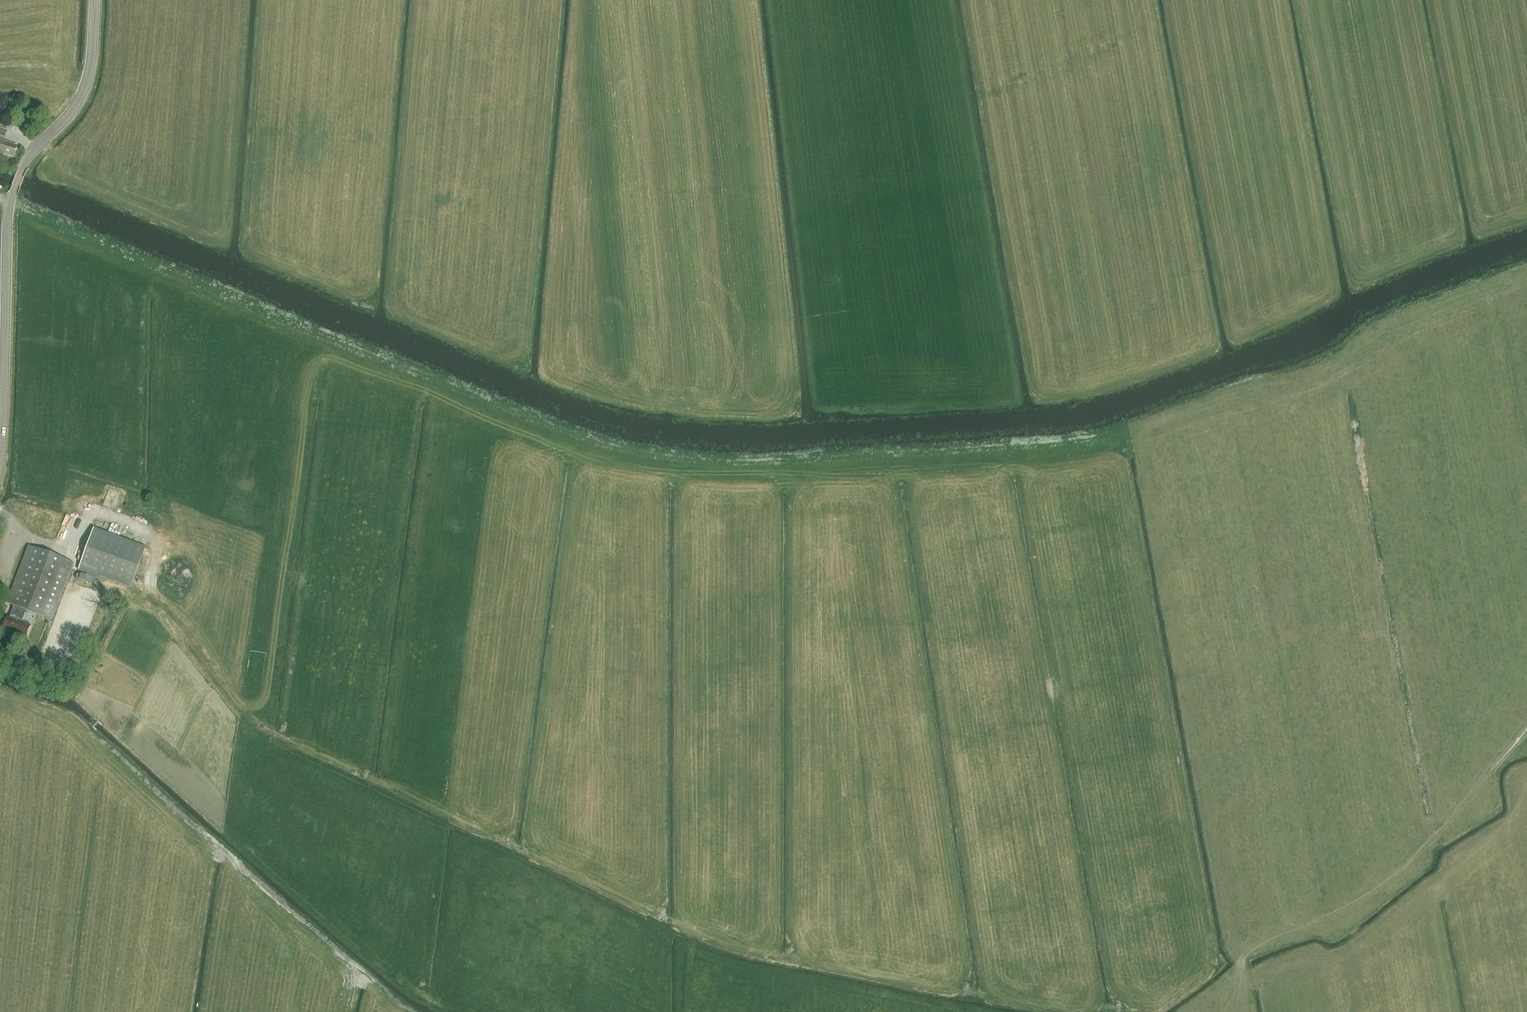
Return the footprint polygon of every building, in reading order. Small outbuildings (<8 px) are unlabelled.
[(0,156),(1,154),(14,158),(18,146),(4,141),(7,131),(0,129),(0,155),(0,156)] [(145,547),(93,528),(77,570),(96,577),(97,576),(130,588),(145,547)] [(28,546),(6,603),(14,606),(25,610),(51,620),(73,563),(28,546)] [(25,610),(14,606),(10,617),(7,616),(2,629),(26,638),(31,625),(21,621),(25,610)]
